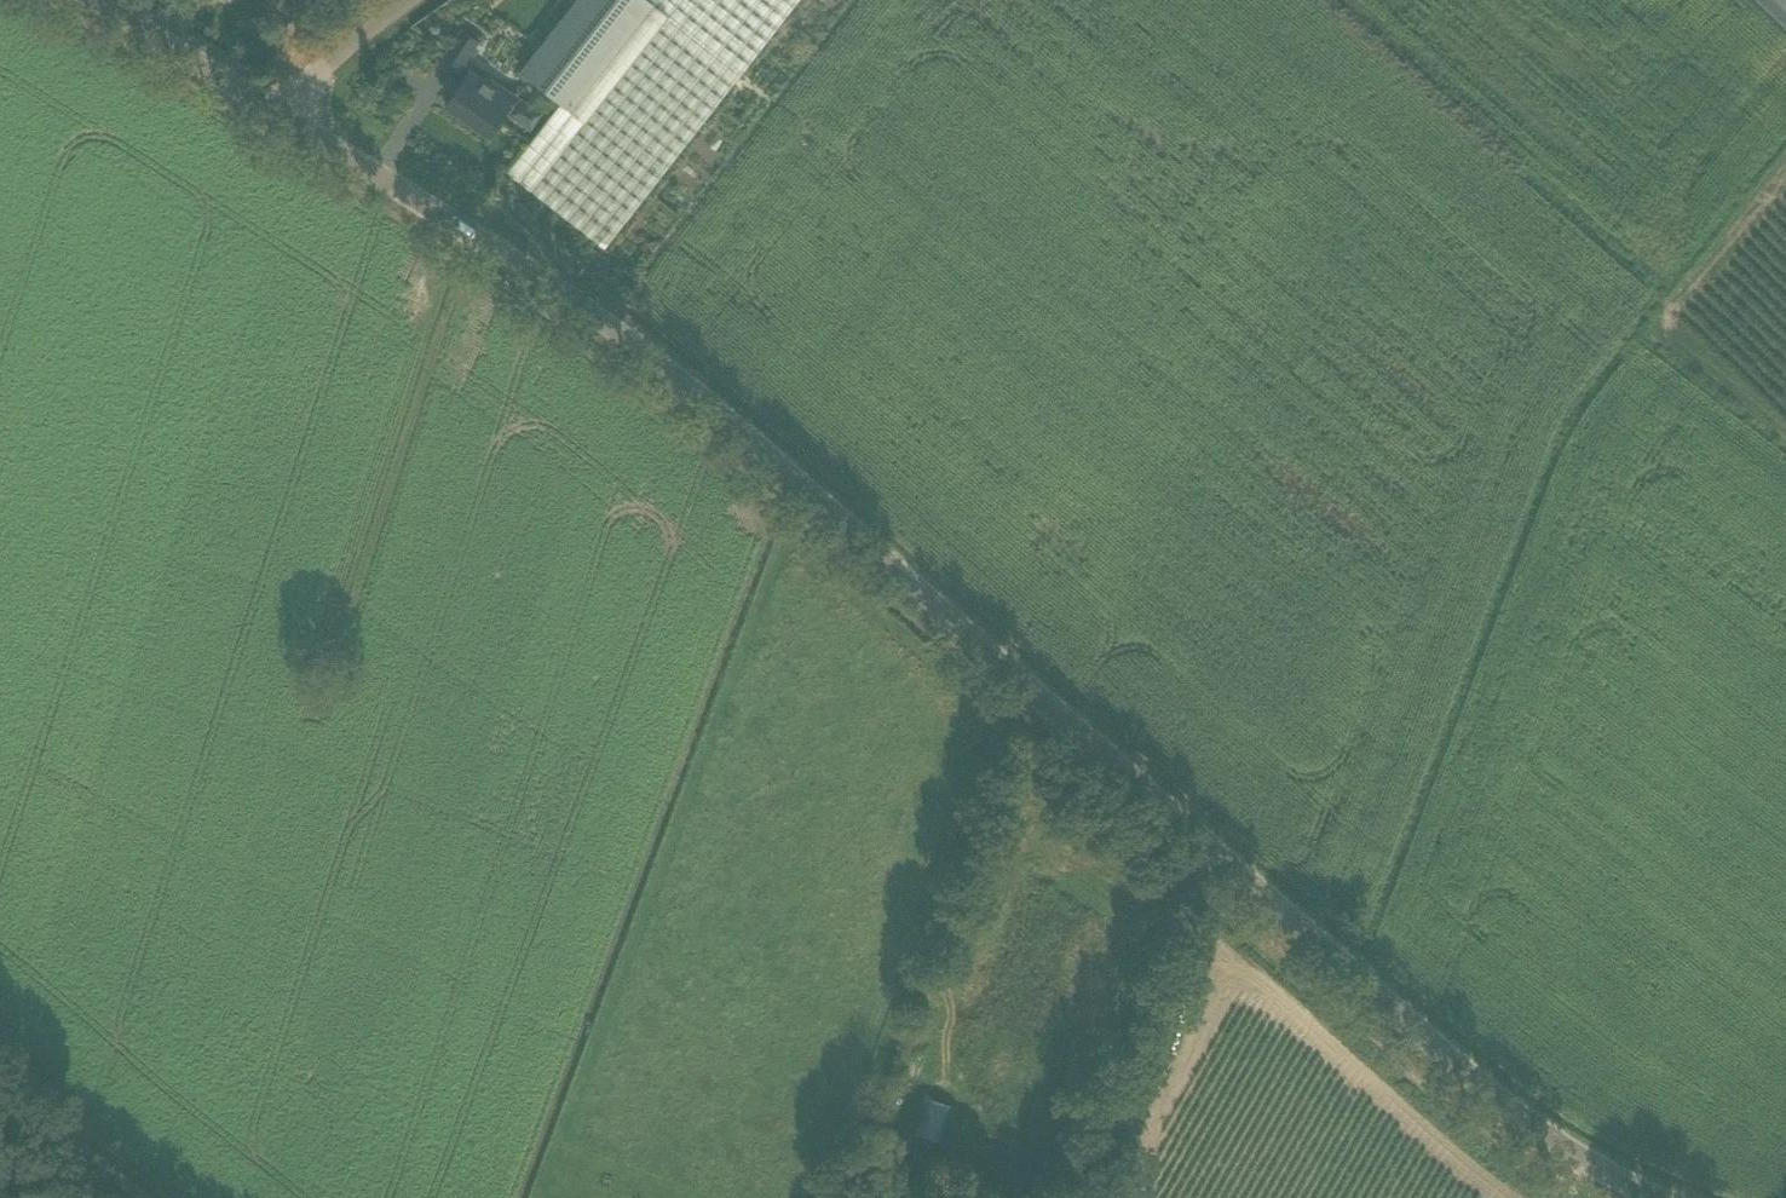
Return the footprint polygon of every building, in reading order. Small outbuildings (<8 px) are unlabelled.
[(561,102),(507,171),(1021,573),(1297,221),(1013,0),(641,0),(561,102)] [(521,71),(561,102),(641,0),(576,0),(521,71)] [(1785,9),(1785,0),(1776,0),(1785,9)] [(444,57),(460,68),(478,41),(462,30),(444,57)] [(470,70),(446,106),(489,135),(515,97),(486,76),(484,80),(470,70)]
